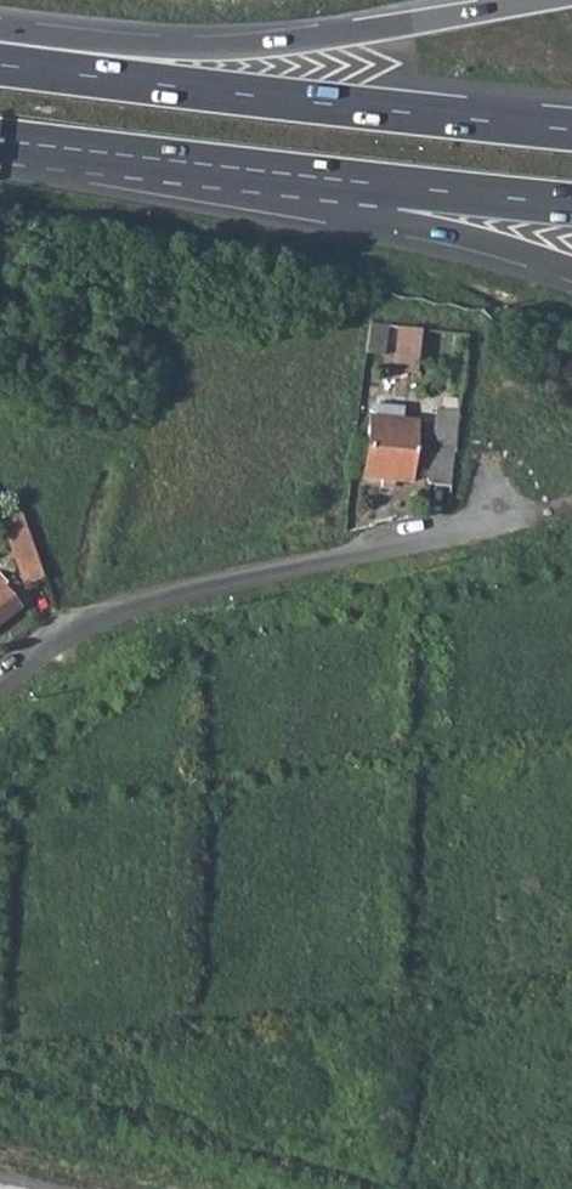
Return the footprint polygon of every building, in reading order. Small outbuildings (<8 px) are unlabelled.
[(367,326),(366,336),(384,341),(384,328),(367,326)] [(396,329),(395,344),(410,348),(411,331),(396,329)] [(383,352),(384,341),(366,336),(365,350),(383,352)] [(395,344),(393,368),(407,369),(410,348),(395,344)] [(402,422),(404,403),(377,400),(375,419),(370,418),(364,476),(409,481),(415,424),(402,422)] [(429,482),(450,484),(459,408),(438,406),(429,482)] [(26,597),(9,576),(3,581),(0,577),(0,618),(26,597)]
